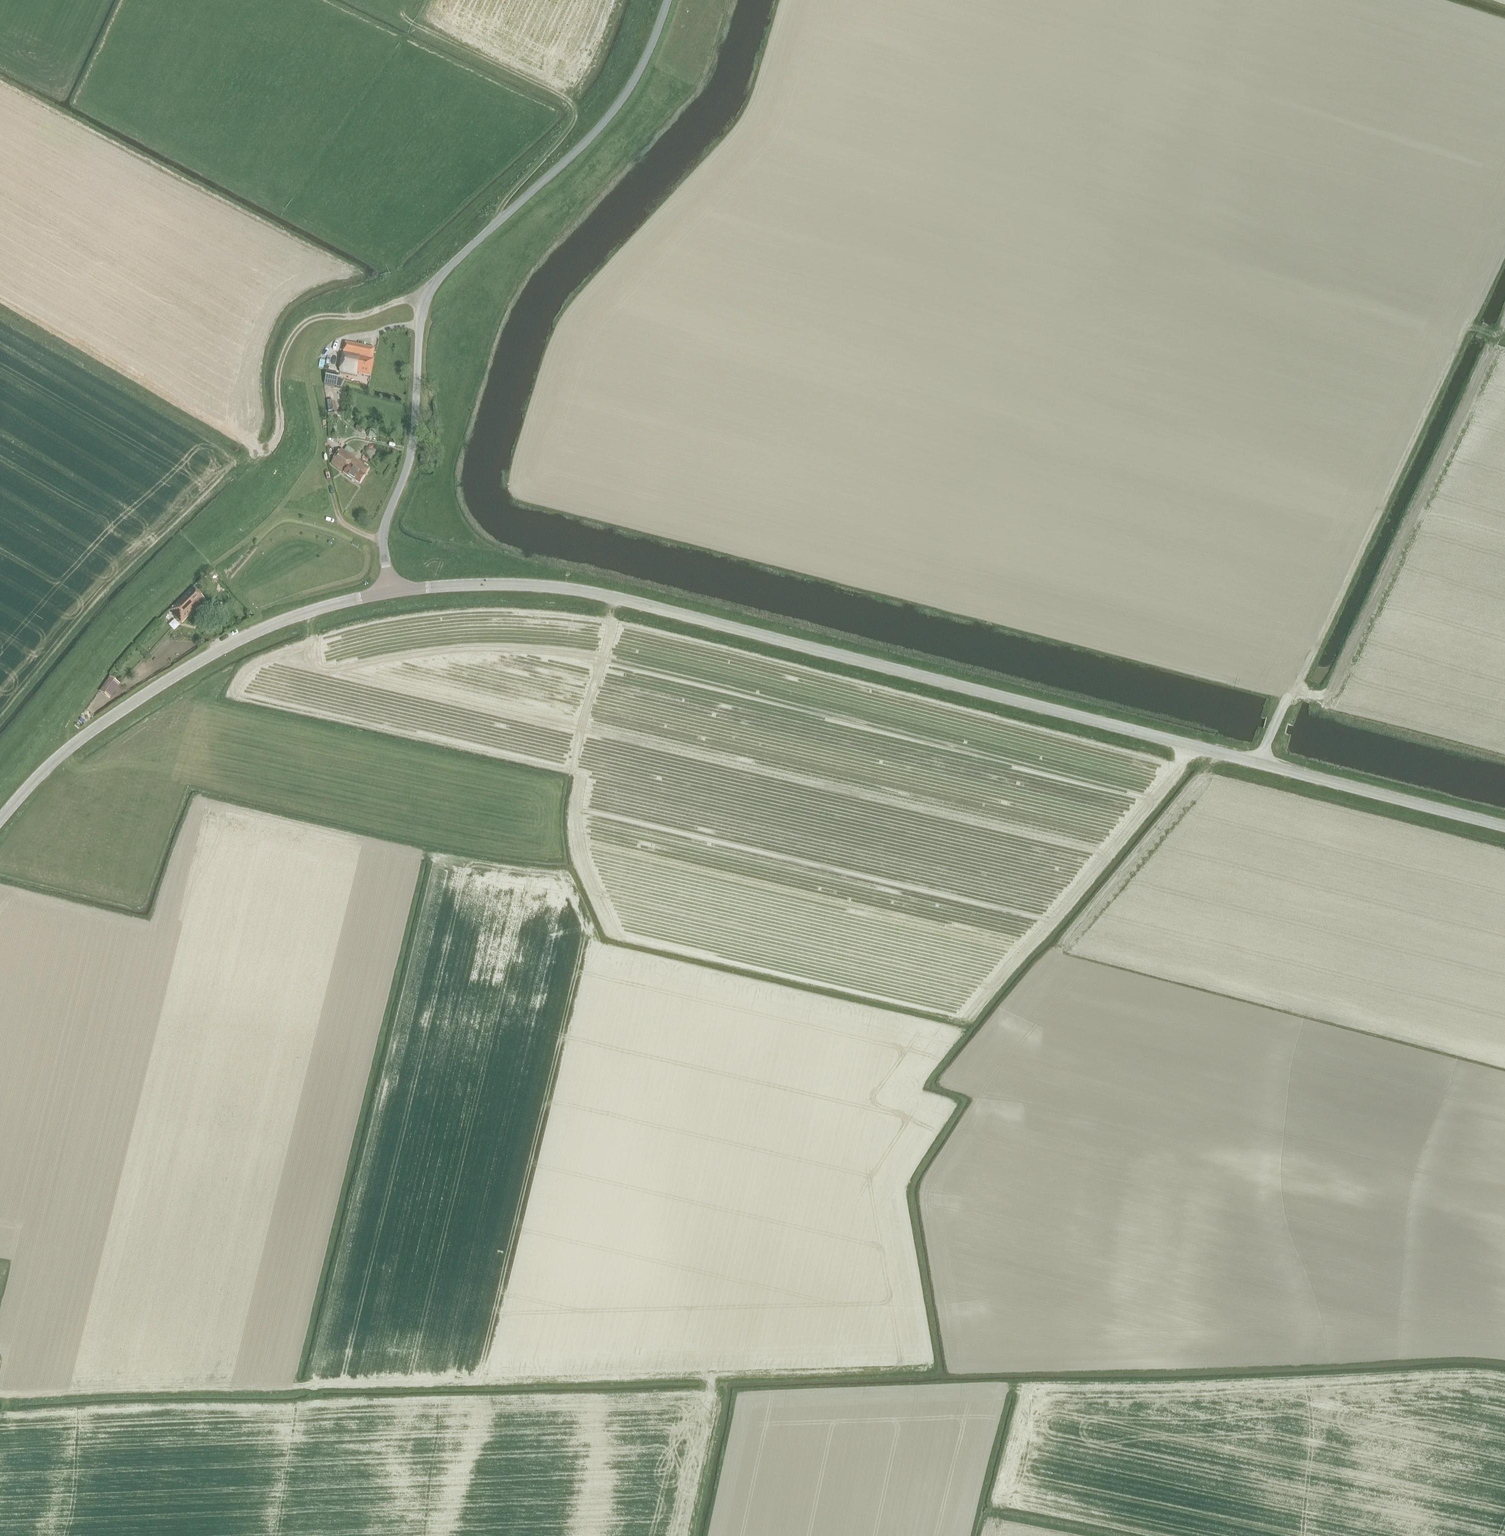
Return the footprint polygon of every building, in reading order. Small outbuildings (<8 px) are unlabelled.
[(370,375),(373,359),(372,358),(374,348),(345,343),(340,371),(357,374),(357,373),(370,375)] [(327,372),(324,385),(337,388),(339,375),(327,372)] [(377,438),(378,430),(370,429),(369,436),(377,438)] [(355,451),(347,446),(344,450),(341,447),(331,462),(345,472),(344,474),(359,484),(370,468),(355,457),(357,455),(354,453),(355,451)] [(191,616),(200,607),(206,600),(191,586),(178,601),(179,601),(170,610),(183,622),(190,615),(191,616)] [(215,608),(210,613),(215,618),(220,613),(215,608)] [(109,697),(118,683),(111,678),(101,692),(109,697)]
